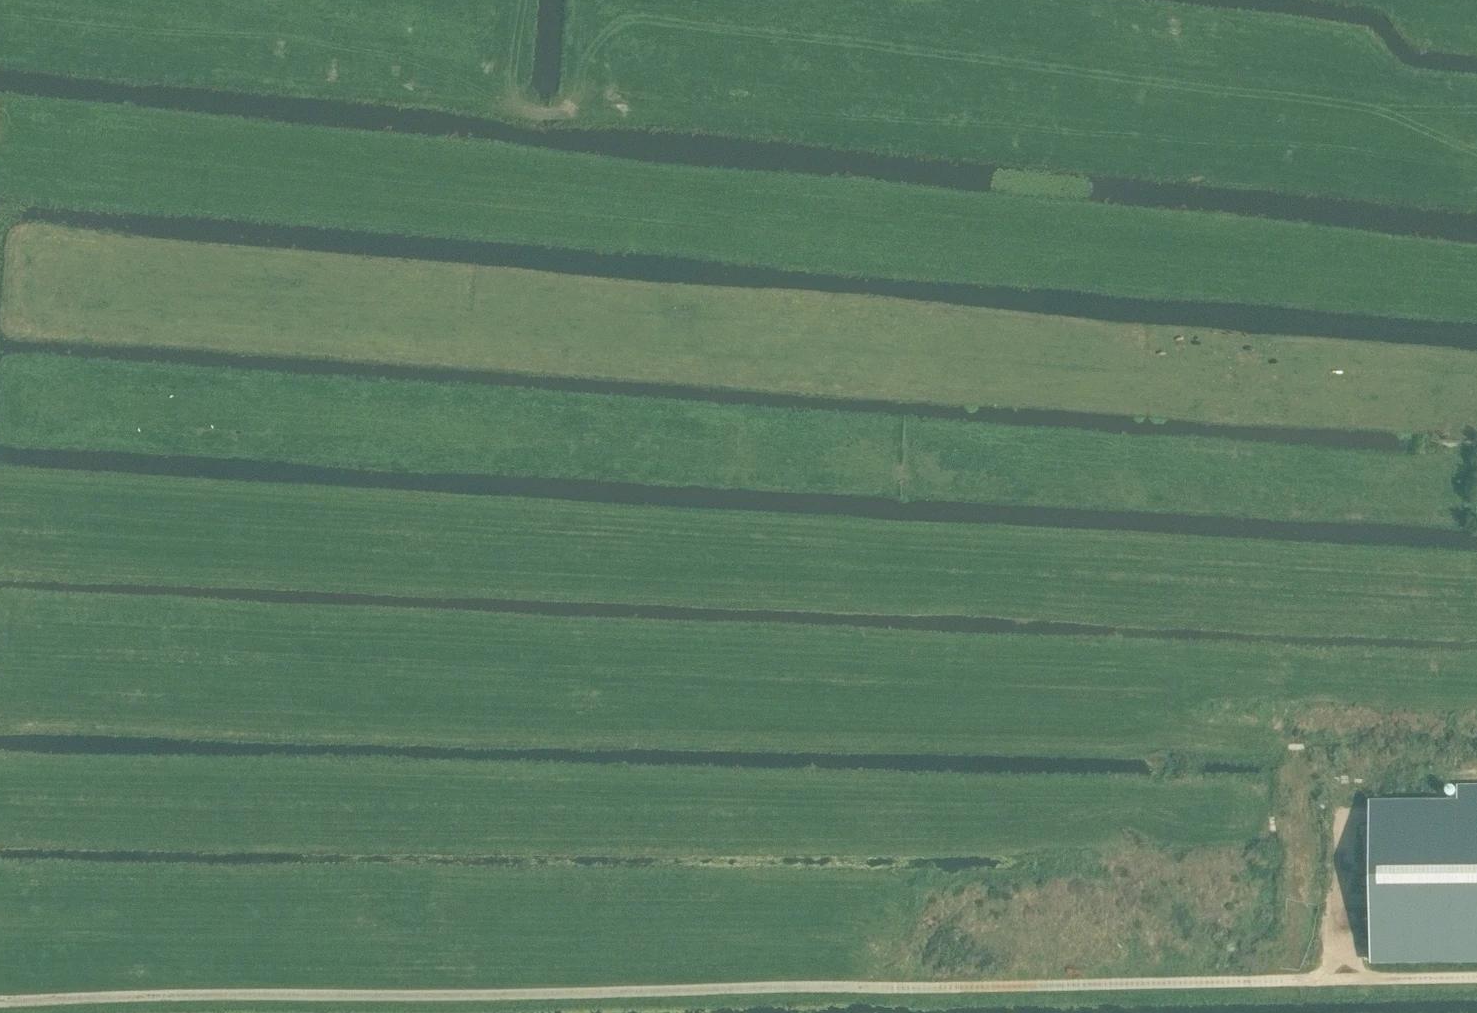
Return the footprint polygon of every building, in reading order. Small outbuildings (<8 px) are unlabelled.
[(1371,807),(1372,866),(1373,962),(1476,961),(1476,786),(1459,786),(1459,806),(1371,807)]
